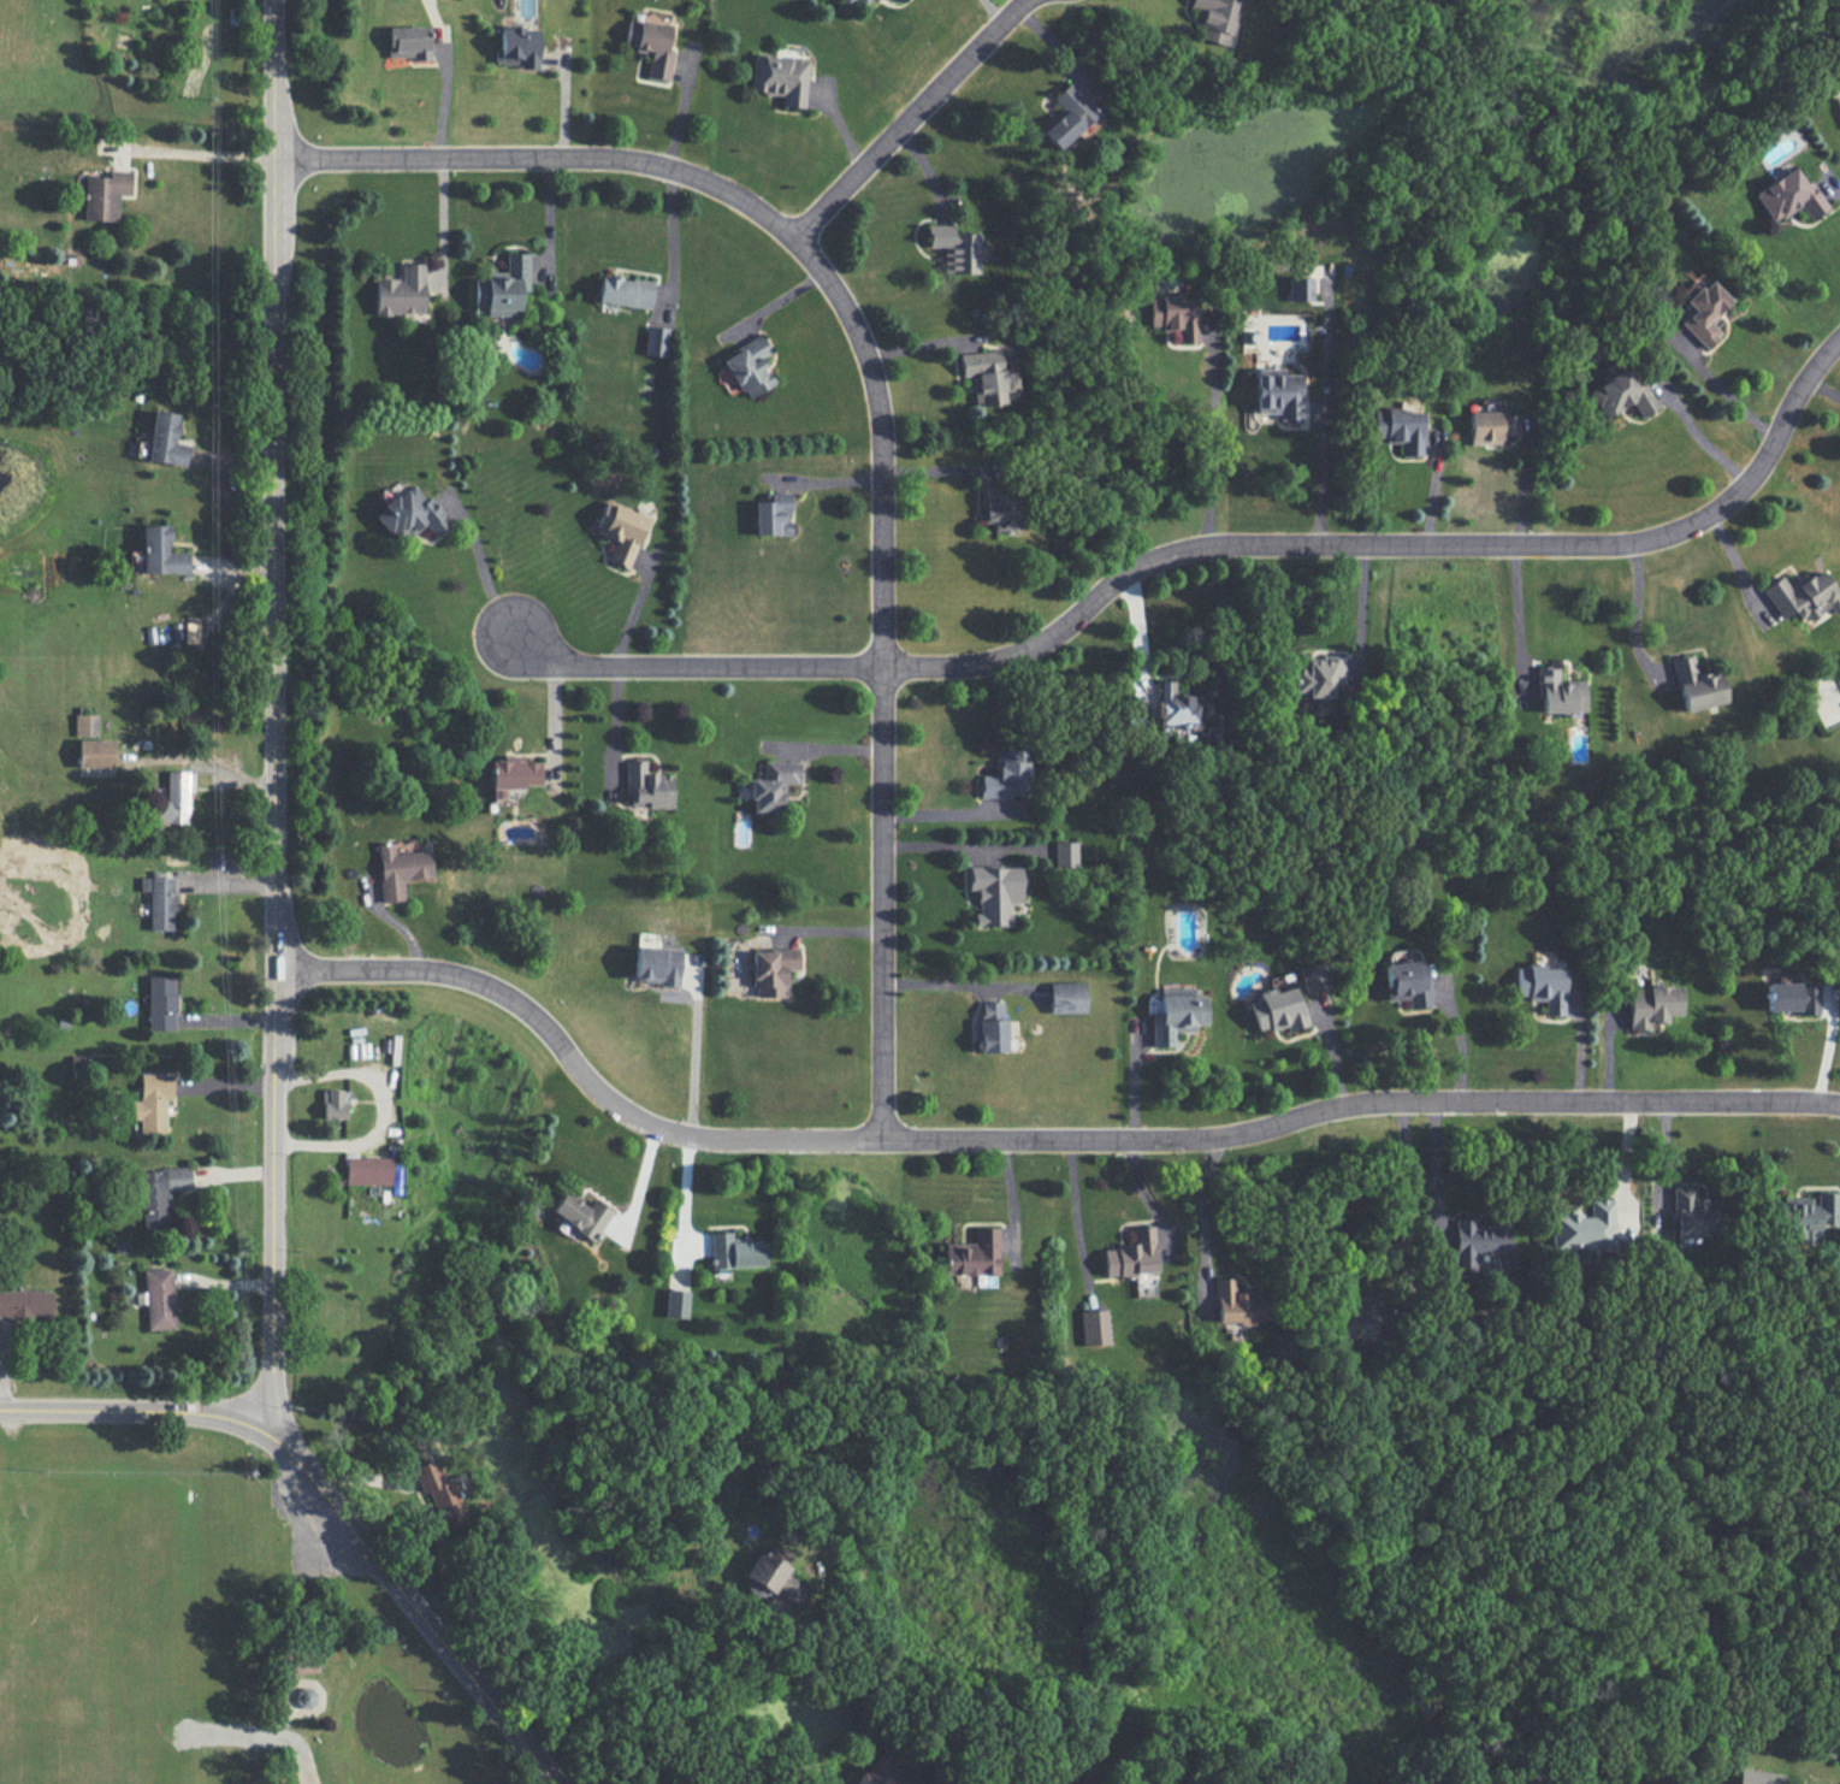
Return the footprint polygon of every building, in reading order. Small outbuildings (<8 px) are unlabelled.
[(1236,0),(1190,0),(1188,6),(1204,10),(1197,39),(1225,45),(1236,0)] [(635,50),(650,52),(647,78),(670,81),(673,50),(667,49),(670,25),(638,21),(635,50)] [(428,26),(387,27),(387,59),(429,58),(428,26)] [(537,65),(538,28),(497,28),(497,65),(537,65)] [(807,58),(753,56),(751,92),(782,94),(781,107),(805,108),(807,58)] [(1037,129),(1057,150),(1096,113),(1067,82),(1051,97),(1061,107),(1037,129)] [(1809,220),(1828,207),(1810,180),(1805,183),(1794,166),(1753,193),(1773,223),(1800,205),(1809,220)] [(118,221),(119,194),(129,194),(130,171),(109,171),(109,177),(84,176),(83,220),(118,221)] [(979,233),(953,232),(953,225),(928,224),(928,247),(944,247),(944,273),(978,274),(979,233)] [(519,315),(519,291),(528,291),(527,253),(505,253),(505,272),(485,272),(486,316),(519,315)] [(424,314),(424,263),(402,263),(402,276),(375,277),(375,314),(424,314)] [(649,310),(653,283),(601,274),(596,301),(649,310)] [(1311,301),(1312,277),(1287,276),(1287,301),(1311,301)] [(1706,348),(1720,333),(1709,322),(1730,300),(1709,280),(1700,290),(1691,281),(1677,295),(1693,310),(1680,323),(1706,348)] [(1148,326),(1162,326),(1162,330),(1178,330),(1178,343),(1197,343),(1197,297),(1148,298),(1148,326)] [(642,353),(664,357),(669,328),(647,325),(642,353)] [(722,357),(745,399),(774,383),(760,358),(771,352),(761,335),(722,357)] [(974,406),(1005,403),(1004,397),(1018,396),(1016,376),(1002,377),(1000,350),(959,353),(961,377),(971,376),(974,406)] [(1278,413),(1278,419),(1301,419),(1300,374),(1284,374),(1284,369),(1254,369),(1255,413),(1278,413)] [(1602,417),(1632,403),(1639,417),(1657,407),(1644,380),(1634,385),(1626,369),(1588,388),(1602,417)] [(185,466),(188,445),(175,444),(179,413),(154,410),(146,461),(185,466)] [(1468,413),(1469,445),(1501,444),(1501,436),(1520,435),(1519,412),(1468,413)] [(428,495),(424,498),(411,483),(374,514),(399,544),(423,524),(432,535),(449,521),(428,495)] [(1017,532),(1016,486),(981,486),(981,521),(993,521),(993,533),(1017,532)] [(754,535),(790,534),(789,493),(765,493),(765,501),(754,502),(754,535)] [(628,569),(647,516),(614,504),(613,505),(610,504),(600,532),(618,539),(609,562),(628,569)] [(168,525),(141,525),(142,573),(188,573),(188,552),(169,552),(168,525)] [(198,643),(199,617),(186,617),(184,643),(198,643)] [(1681,711),(1726,702),(1719,669),(1696,674),(1692,653),(1671,657),(1681,711)] [(1342,657),(1306,657),(1306,668),(1293,668),(1293,692),(1305,692),(1305,697),(1330,697),(1330,684),(1341,684),(1342,657)] [(1541,713),(1584,712),(1583,681),(1558,682),(1558,667),(1536,667),(1537,699),(1541,699),(1541,713)] [(1154,728),(1201,728),(1202,695),(1174,694),(1174,680),(1155,680),(1154,728)] [(97,735),(97,714),(73,714),(73,735),(97,735)] [(979,796),(1028,796),(1029,750),(996,750),(995,776),(980,775),(979,796)] [(540,762),(521,762),(521,756),(500,756),(500,760),(489,760),(490,798),(503,798),(503,787),(540,786),(540,762)] [(671,774),(645,774),(645,760),(626,760),(626,807),(671,807),(671,774)] [(800,763),(764,761),(763,779),(751,779),(750,811),(783,813),(784,784),(799,784),(800,763)] [(187,825),(188,790),(189,772),(166,771),(166,802),(152,801),(152,824),(187,825)] [(1054,867),(1077,867),(1077,841),(1054,841),(1054,867)] [(430,877),(428,851),(392,853),(391,843),(376,844),(380,902),(403,900),(402,879),(430,877)] [(1021,867),(968,866),(968,889),(976,890),(976,925),(1009,926),(1009,902),(1021,902),(1021,867)] [(174,930),(173,877),(140,877),(140,891),(149,891),(150,930),(174,930)] [(678,984),(680,948),(634,946),(633,982),(678,984)] [(752,949),(751,997),(785,997),(786,970),(797,970),(797,950),(752,949)] [(1331,986),(1323,960),(1298,968),(1306,994),(1331,986)] [(1386,1000),(1408,999),(1409,1008),(1430,1007),(1429,978),(1422,978),(1421,961),(1384,963),(1386,1000)] [(1515,996),(1527,996),(1527,1001),(1544,1001),(1544,1015),(1563,1016),(1564,968),(1543,968),(1543,965),(1516,965),(1515,996)] [(148,1030),(175,1030),(175,976),(148,976),(148,1030)] [(1084,1013),(1084,982),(1049,982),(1049,1013),(1084,1013)] [(1765,1013),(1818,1012),(1818,983),(1765,984),(1765,1013)] [(1256,1030),(1268,1027),(1269,1031),(1285,1026),(1287,1031),(1306,1025),(1295,985),(1274,992),(1273,988),(1257,992),(1259,999),(1248,1002),(1256,1030)] [(1628,986),(1628,1030),(1649,1030),(1649,1022),(1665,1022),(1665,1015),(1678,1015),(1679,986),(1628,986)] [(1151,1046),(1174,1046),(1174,1032),(1193,1032),(1193,1024),(1204,1024),(1204,997),(1193,997),(1193,988),(1159,988),(1159,1001),(1145,1001),(1145,1012),(1151,1012),(1151,1046)] [(1003,1000),(978,1001),(980,1052),(1005,1052),(1003,1000)] [(173,1073),(141,1073),(140,1101),(131,1101),(130,1119),(140,1119),(140,1131),(165,1132),(166,1099),(172,1099),(173,1073)] [(321,1118),(345,1119),(346,1090),(322,1089),(321,1118)] [(391,1158),(345,1157),(345,1184),(390,1185),(391,1158)] [(169,1232),(168,1191),(191,1190),(190,1168),(140,1170),(143,1233),(169,1232)] [(1714,1234),(1713,1211),(1722,1211),(1721,1199),(1692,1200),(1692,1185),(1671,1186),(1673,1236),(1714,1234)] [(592,1199),(588,1205),(562,1190),(549,1213),(595,1240),(607,1221),(606,1221),(612,1211),(592,1199)] [(1614,1249),(1613,1198),(1589,1199),(1589,1212),(1550,1213),(1551,1250),(1614,1249)] [(1509,1254),(1510,1224),(1475,1224),(1475,1219),(1455,1218),(1454,1270),(1475,1271),(1475,1254),(1509,1254)] [(1155,1271),(1153,1226),(1132,1227),(1133,1245),(1103,1247),(1104,1277),(1135,1275),(1135,1272),(1155,1271)] [(944,1243),(944,1274),(997,1275),(998,1228),(975,1227),(974,1243),(944,1243)] [(765,1266),(764,1241),(742,1242),(742,1237),(732,1238),(731,1232),(710,1232),(711,1268),(765,1266)] [(147,1329),(175,1328),(173,1268),(144,1270),(144,1292),(136,1292),(136,1303),(146,1303),(147,1329)] [(1215,1278),(1216,1324),(1267,1322),(1266,1292),(1235,1293),(1235,1277),(1215,1278)] [(665,1317),(687,1318),(688,1290),(666,1289),(665,1317)] [(52,1318),(52,1291),(0,1290),(0,1317),(52,1318)] [(1376,1340),(1374,1303),(1338,1305),(1339,1342),(1376,1340)] [(1079,1312),(1084,1347),(1110,1343),(1106,1308),(1079,1312)] [(463,1520),(440,1457),(412,1467),(422,1493),(426,1491),(440,1529),(463,1520)] [(795,1605),(806,1586),(784,1573),(788,1567),(760,1550),(740,1585),(765,1600),(771,1591),(795,1605)] [(295,1705),(311,1708),(315,1689),(299,1686),(295,1705)] [(874,1754),(852,1783),(915,1783),(874,1754)] [(1792,1776),(1738,1767),(1735,1783),(1791,1783),(1792,1776)]
